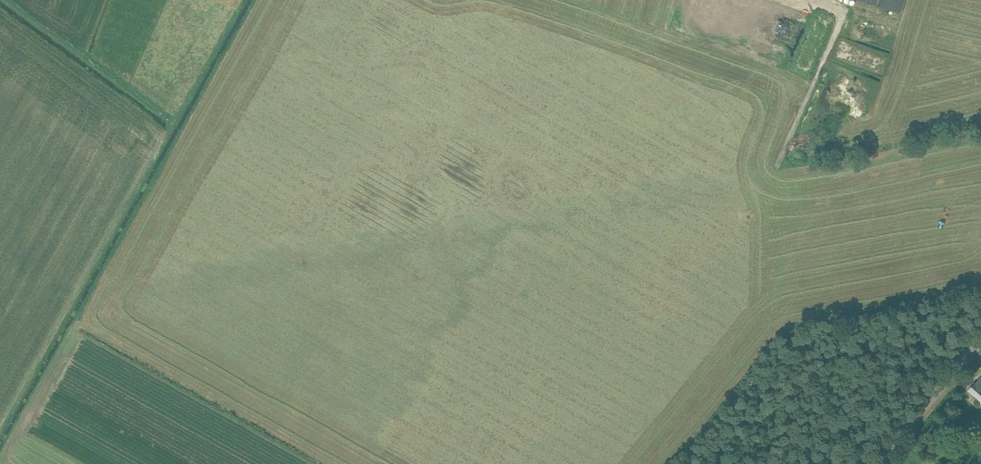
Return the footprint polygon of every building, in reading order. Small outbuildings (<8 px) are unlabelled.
[(900,12),(903,0),(860,0),(900,12)]
